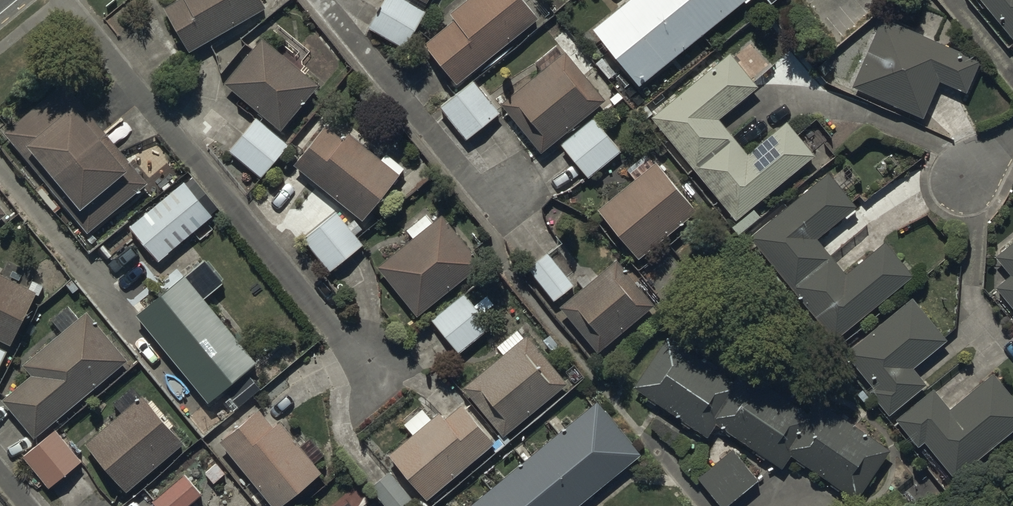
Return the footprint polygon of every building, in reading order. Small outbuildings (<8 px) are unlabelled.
[(166,6),(192,52),(269,9),(264,0),(176,0),(166,6)] [(408,0),(388,0),(370,29),(406,51),(429,13),(408,0)] [(426,45),(459,87),(543,21),(526,0),(471,0),(451,16),(456,22),(426,45)] [(596,29),(641,86),(746,3),(748,5),(755,0),(632,0),(596,29)] [(1012,44),(1012,0),(976,0),(1012,44)] [(981,62),(884,20),(854,90),(925,121),(941,82),(968,94),(981,62)] [(265,41),(227,86),(284,135),(323,90),(265,41)] [(542,70),(501,104),(542,154),(607,101),(566,51),(562,55),(557,49),(538,64),(542,70)] [(761,86),(731,51),(651,118),(740,223),(734,228),(741,237),(764,218),(756,208),(818,156),(788,121),(750,153),(722,120),(761,86)] [(474,81),(439,109),(467,144),(502,116),(474,81)] [(65,84),(4,133),(24,158),(33,151),(68,194),(60,200),(89,235),(149,187),(65,84)] [(597,116),(563,144),(591,178),(625,151),(597,116)] [(258,117),(228,152),(261,180),(291,146),(258,117)] [(328,124),(295,165),(364,220),(405,169),(389,156),(385,160),(351,132),(346,138),(328,124)] [(698,212),(657,161),(600,207),(641,258),(698,212)] [(860,211),(830,173),(751,234),(835,340),(917,276),(890,242),(848,274),(819,237),(847,216),(850,219),(860,211)] [(187,178),(130,224),(161,261),(217,216),(187,178)] [(9,222),(0,210),(0,230),(9,222)] [(339,213),(306,241),(333,273),(366,245),(339,213)] [(415,239),(380,266),(419,316),(485,266),(444,213),(434,221),(429,214),(408,230),(415,239)] [(996,258),(1012,278),(998,289),(1012,307),(1012,244),(996,258)] [(552,253),(532,268),(557,303),(577,288),(552,253)] [(622,263),(565,311),(603,357),(660,309),(622,263)] [(0,272),(0,340),(13,346),(36,296),(41,299),(47,287),(32,280),(30,286),(0,272)] [(190,275),(140,316),(212,406),(263,365),(190,275)] [(468,291),(435,319),(464,354),(497,326),(468,291)] [(951,340),(915,297),(848,353),(877,389),(873,393),(892,415),(929,384),(917,369),(951,340)] [(1,402),(35,442),(130,361),(88,312),(77,320),(67,308),(51,322),(61,334),(23,367),(32,377),(1,402)] [(502,355),(463,387),(504,438),(569,386),(528,335),(524,338),(518,331),(496,348),(502,355)] [(733,385),(666,339),(633,387),(707,437),(715,424),(782,470),(791,456),(855,500),(889,452),(817,402),(806,417),(741,372),(733,385)] [(996,377),(953,412),(936,391),(899,421),(922,449),(928,444),(958,481),(1012,436),(1012,398),(996,377)] [(120,415),(84,445),(125,494),(184,446),(162,420),(166,417),(152,400),(146,405),(134,389),(112,407),(120,415)] [(643,451),(599,399),(565,428),(557,418),(550,424),(558,434),(532,456),(524,447),(517,453),(523,461),(497,482),(490,474),(482,480),(490,489),(469,505),(578,505),(643,451)] [(411,435),(388,454),(427,502),(497,445),(462,403),(445,417),(440,411),(431,418),(423,408),(403,425),(411,435)] [(223,444),(273,505),(287,505),(326,474),(319,466),(328,459),(314,441),(304,449),(283,423),(276,428),(263,412),(223,444)] [(58,429),(25,456),(53,489),(85,462),(58,429)] [(735,449),(701,477),(725,505),(729,505),(761,480),(735,449)] [(372,488),(386,505),(419,505),(393,472),(372,488)] [(152,500),(156,505),(192,505),(204,496),(186,473),(152,500)]
